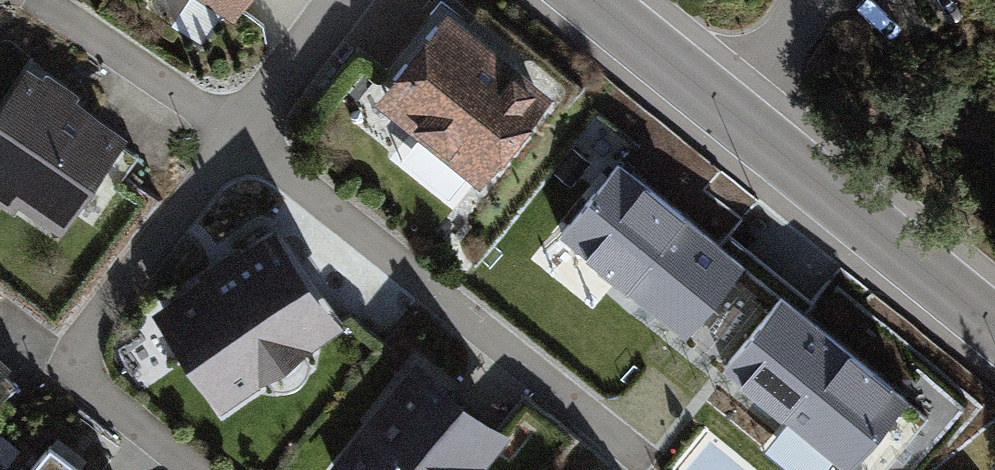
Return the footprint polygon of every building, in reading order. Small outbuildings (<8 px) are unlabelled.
[(232,25),(249,0),(194,0),(232,25)] [(549,107),(442,23),(371,114),(478,197),(549,107)] [(33,70),(0,117),(0,196),(19,209),(23,204),(65,233),(131,138),(33,70)] [(619,165),(563,234),(688,335),(744,267),(619,165)] [(267,229),(147,312),(215,410),(335,327),(267,229)] [(783,297),(725,368),(849,469),(907,399),(783,297)] [(11,363),(0,353),(0,376),(11,363)] [(421,355),(333,469),(482,469),(515,427),(421,355)] [(13,469),(80,469),(37,438),(13,469)]
